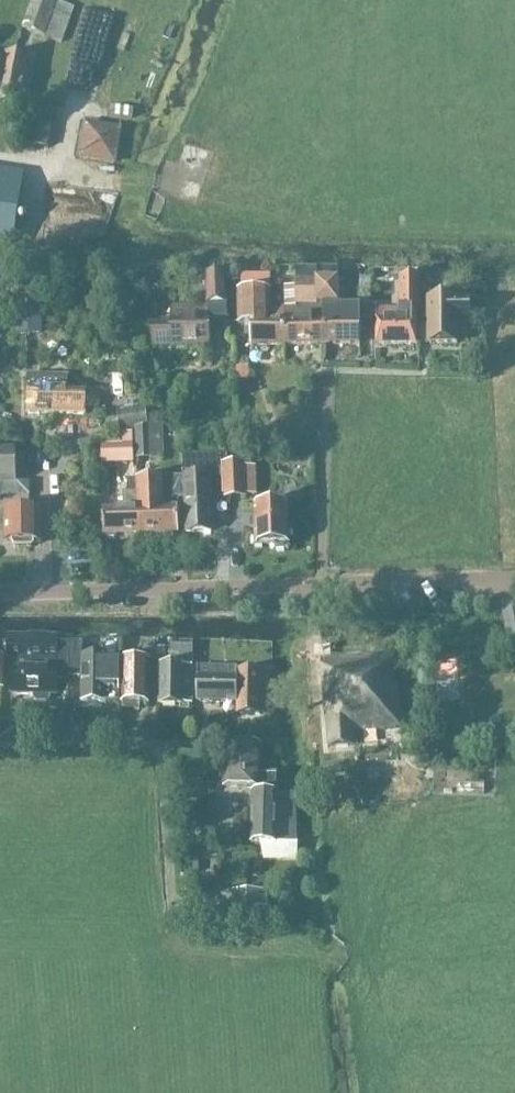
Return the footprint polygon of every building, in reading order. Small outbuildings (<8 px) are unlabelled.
[(57,1),(53,0),(32,0),(22,28),(62,43),(74,7),(57,1)] [(70,130),(76,87),(80,88),(83,70),(87,71),(93,29),(73,26),(69,57),(64,56),(54,127),(70,130)] [(29,58),(5,54),(4,58),(0,57),(0,103),(20,107),(29,58)] [(112,138),(76,138),(76,171),(112,172),(112,138)] [(12,257),(12,252),(24,173),(0,170),(0,255),(12,257)] [(295,308),(285,308),(283,344),(316,344),(316,267),(295,268),(295,308)] [(316,267),(316,344),(360,344),(360,307),(338,308),(337,267),(316,267)] [(226,272),(206,273),(208,304),(227,303),(226,272)] [(419,309),(419,306),(419,276),(401,276),(402,309),(376,309),(376,344),(415,344),(415,309),(419,309)] [(283,344),(285,308),(270,309),(270,290),(237,290),(238,324),(250,324),(250,345),(283,345),(283,344)] [(470,299),(428,299),(428,343),(456,343),(456,324),(470,324),(470,299)] [(43,327),(43,306),(23,305),(23,326),(43,327)] [(152,346),(209,345),(208,318),(207,306),(170,308),(171,324),(151,325),(152,346)] [(85,415),(86,390),(67,389),(67,376),(27,375),(27,413),(85,415)] [(119,430),(148,426),(146,409),(117,412),(119,430)] [(148,428),(135,429),(137,458),(164,457),(163,424),(149,424),(148,428)] [(132,433),(122,433),(123,444),(102,444),(102,463),(123,463),(133,462),(133,444),(132,433)] [(14,481),(14,462),(10,462),(10,450),(0,450),(0,481),(14,481)] [(220,453),(182,454),(183,477),(186,533),(211,532),(209,479),(221,478),(220,465),(220,453)] [(227,465),(220,465),(221,478),(223,478),(224,499),(245,498),(244,464),(227,465)] [(137,493),(140,534),(163,533),(167,537),(171,537),(174,533),(177,533),(176,507),(163,508),(162,477),(136,478),(137,493)] [(123,509),(102,510),(102,535),(106,535),(110,538),(114,538),(117,535),(140,534),(137,493),(136,478),(128,478),(128,493),(123,494),(123,509)] [(255,546),(273,546),(277,549),(284,549),(287,545),(289,545),(288,506),(254,507),(255,546)] [(33,543),(33,542),(41,542),(41,510),(3,510),(3,542),(12,542),(12,543),(15,547),(29,547),(33,543)] [(68,678),(69,643),(8,642),(8,657),(12,658),(11,694),(33,695),(33,699),(37,703),(46,703),(50,699),(50,695),(56,695),(56,680),(68,680),(68,678)] [(83,642),(69,643),(68,678),(81,678),(81,702),(118,703),(119,659),(106,658),(106,657),(83,656),(83,642)] [(154,644),(143,644),(142,644),(142,662),(121,661),(121,703),(123,703),(123,710),(140,710),(139,703),(149,703),(149,662),(154,662),(154,644)] [(159,666),(159,704),(192,704),(192,645),(171,645),(171,666),(159,666)] [(354,732),(401,728),(394,654),(320,660),(328,748),(355,745),(354,732)] [(198,667),(197,701),(237,702),(237,714),(271,714),(271,670),(237,670),(237,667),(198,667)] [(277,773),(260,773),(261,745),(225,744),(223,787),(252,788),(251,842),(298,843),(294,793),(277,793),(277,773)] [(234,924),(267,924),(266,891),(233,891),(234,924)]
